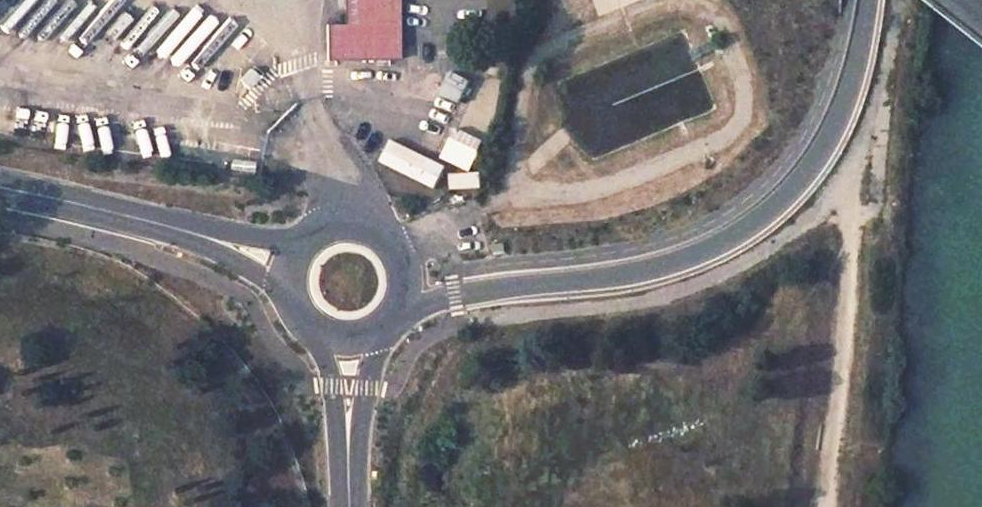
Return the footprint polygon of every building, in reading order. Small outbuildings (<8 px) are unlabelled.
[(401,0),(346,0),(346,22),(327,22),(327,56),(402,56),(401,0)] [(453,129),(441,157),(468,170),(481,142),(453,129)] [(389,139),(378,162),(433,189),(445,166),(389,139)] [(481,188),(479,172),(449,174),(451,190),(481,188)]
